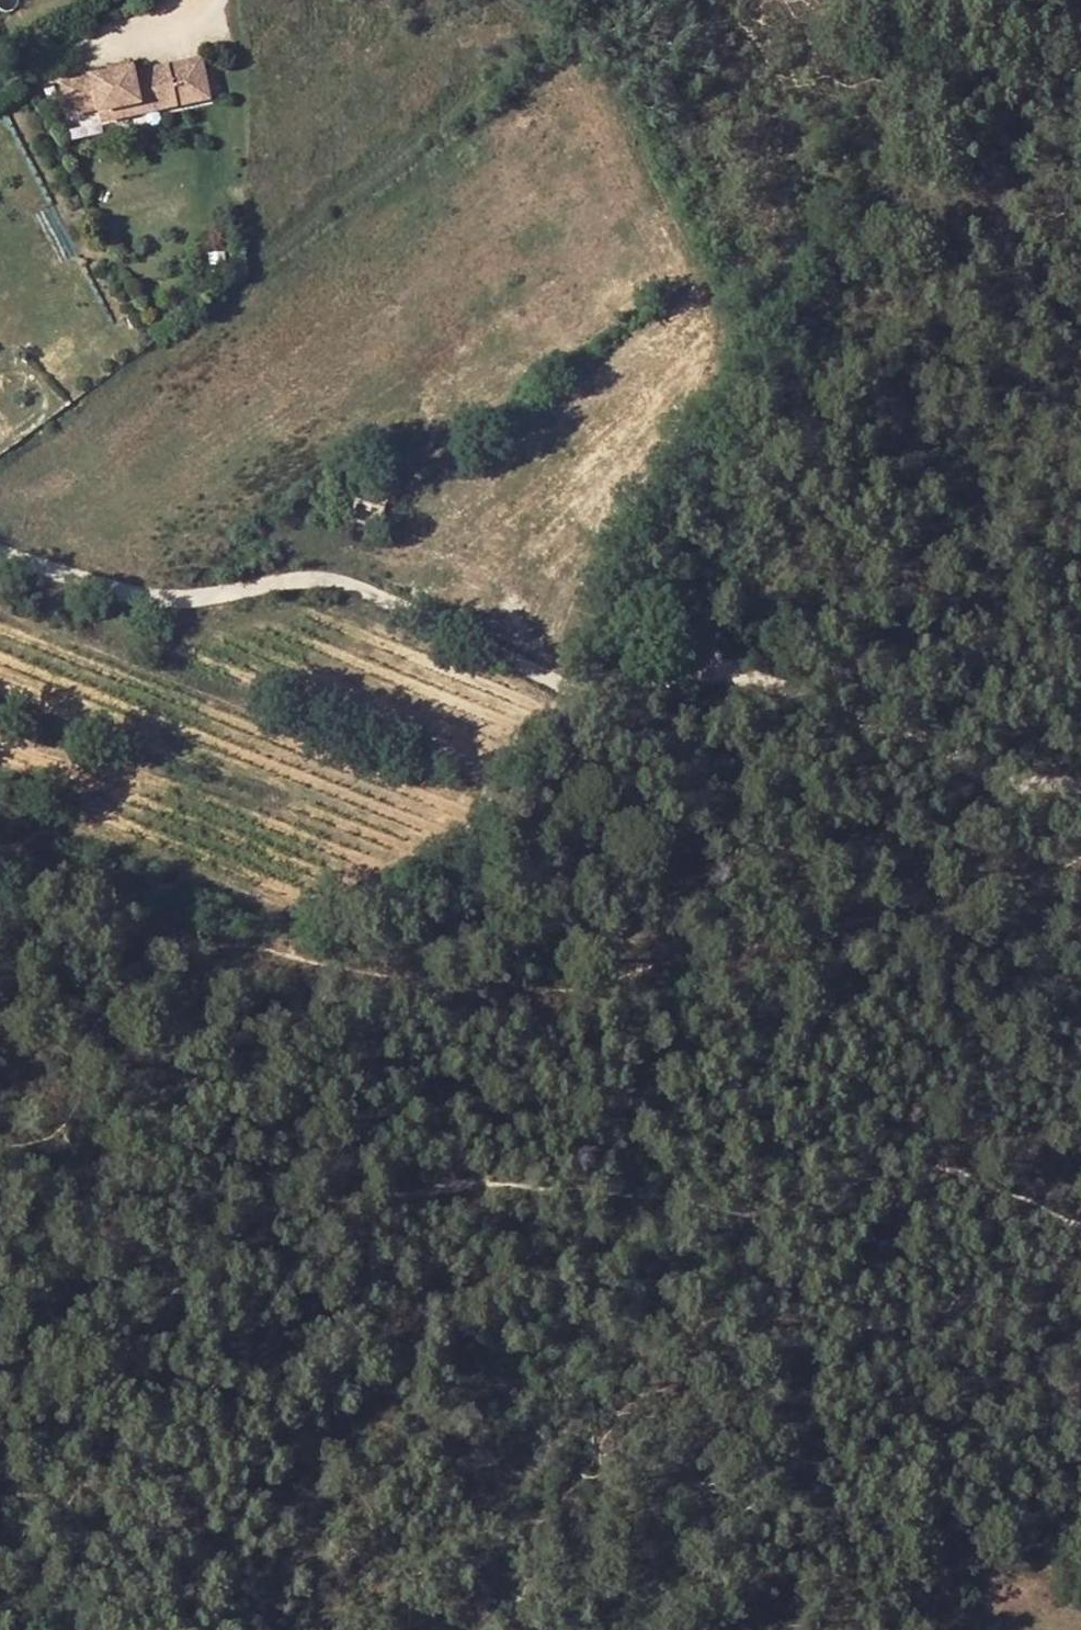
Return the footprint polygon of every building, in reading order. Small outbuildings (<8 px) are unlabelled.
[(132,77),(130,71),(108,78),(63,92),(72,120),(102,109),(108,119),(140,111),(141,115),(210,94),(200,58),(132,77)] [(108,78),(130,71),(128,65),(106,72),(108,78)]
